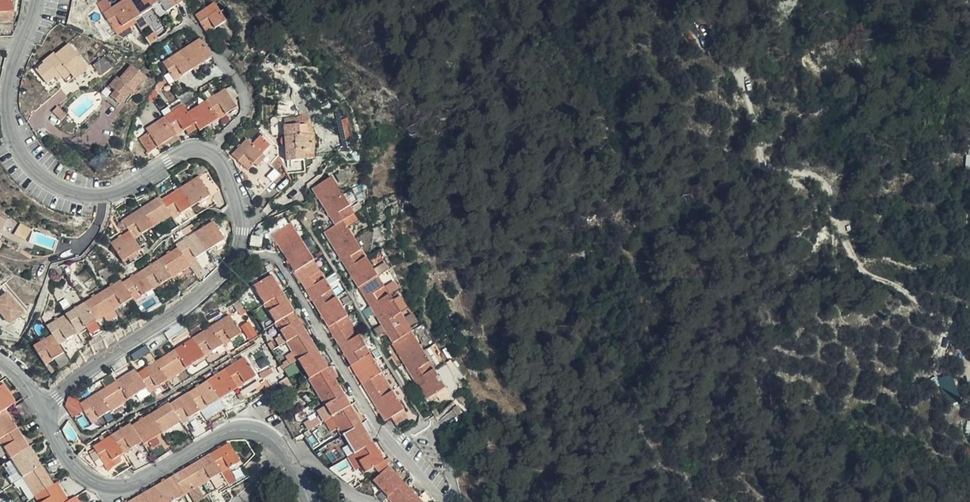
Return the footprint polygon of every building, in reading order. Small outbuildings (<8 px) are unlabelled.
[(12,12),(12,0),(0,0),(0,13),(12,12)] [(112,7),(103,13),(115,31),(126,24),(152,8),(148,0),(124,0),(112,7)] [(152,8),(158,16),(177,5),(173,0),(148,0),(152,8)] [(103,13),(112,7),(109,3),(100,8),(103,13)] [(206,33),(207,34),(225,22),(214,4),(195,15),(206,33)] [(18,23),(0,25),(0,37),(13,37),(15,34),(17,24),(18,23)] [(126,24),(115,31),(117,35),(128,28),(126,24)] [(149,44),(158,38),(154,32),(145,38),(149,44)] [(174,80),(211,57),(200,40),(163,63),(174,80)] [(67,84),(87,66),(69,44),(56,54),(54,53),(42,62),(44,64),(36,70),(46,84),(55,77),(59,74),(62,77),(67,84)] [(93,65),(98,70),(108,62),(104,57),(93,65)] [(98,70),(102,76),(112,68),(112,67),(108,62),(98,70)] [(146,78),(132,65),(120,78),(118,76),(110,85),(115,90),(110,96),(119,104),(131,90),(134,92),(146,78)] [(163,76),(160,80),(157,85),(160,89),(167,82),(163,76)] [(110,85),(101,94),(107,99),(110,96),(115,90),(110,85)] [(183,105),(184,107),(197,98),(190,88),(177,96),(183,105)] [(194,123),(197,127),(199,131),(236,107),(225,90),(188,113),(184,107),(183,105),(146,128),(148,132),(140,137),(149,152),(165,142),(176,135),(185,129),(194,123)] [(145,99),(149,105),(154,101),(149,94),(145,99)] [(110,96),(107,99),(115,107),(119,104),(110,96)] [(345,141),(351,140),(346,120),(340,122),(345,141)] [(188,133),(197,127),(194,123),(185,129),(188,133)] [(308,135),(306,125),(286,126),(287,154),(293,154),(294,173),(304,172),(302,150),(313,149),(313,135),(308,135)] [(179,139),(176,135),(165,142),(168,146),(179,139)] [(253,163),(262,154),(247,140),(232,155),(247,169),(253,163)] [(265,157),(262,154),(253,163),(256,166),(265,157)] [(278,169),(282,165),(278,156),(271,163),(278,169)] [(261,191),(279,175),(266,163),(250,180),(261,191)] [(331,177),(337,187),(346,180),(340,171),(331,177)] [(203,181),(212,194),(219,190),(211,176),(203,181)] [(141,250),(141,249),(134,238),(171,215),(173,218),(181,213),(191,207),(210,195),(198,177),(162,200),(159,197),(123,220),(130,231),(111,243),(122,261),(129,257),(136,253),(141,250)] [(324,206),(342,195),(337,187),(331,177),(313,188),(324,206)] [(353,214),(342,195),(324,206),(335,225),(325,231),(371,308),(374,312),(382,325),(385,331),(426,399),(435,394),(444,388),(441,384),(433,370),(428,362),(422,351),(409,330),(418,325),(397,290),(399,288),(388,270),(382,273),(376,277),(365,258),(346,227),(343,220),(353,214)] [(191,207),(181,213),(185,220),(196,214),(191,207)] [(357,220),(353,214),(343,220),(346,227),(357,220)] [(275,226),(278,231),(290,223),(287,218),(275,226)] [(134,301),(142,296),(148,292),(190,266),(188,263),(225,240),(213,222),(176,245),(178,248),(123,283),(121,280),(47,326),(53,335),(34,347),(45,365),(55,358),(63,353),(58,344),(86,327),(96,321),(105,315),(114,310),(132,298),(134,301)] [(290,223),(278,231),(272,234),(385,421),(392,417),(402,410),(290,223)] [(189,225),(181,230),(184,234),(192,230),(191,229),(189,225)] [(250,246),(260,247),(262,238),(251,236),(250,246)] [(138,257),(136,253),(129,257),(131,261),(138,257)] [(370,254),(365,258),(376,277),(382,273),(370,254)] [(387,496),(393,501),(421,501),(386,464),(390,460),(388,458),(383,461),(271,274),(253,285),(282,333),(287,341),(293,352),(297,360),(325,406),(331,416),(333,418),(338,427),(347,442),(354,454),(361,466),(365,472),(374,467),(380,474),(373,481),(382,491),(387,496)] [(89,289),(97,283),(93,277),(85,283),(89,289)] [(0,297),(0,314),(10,325),(25,312),(7,291),(0,297)] [(148,292),(142,296),(145,300),(151,297),(148,292)] [(247,310),(245,306),(238,310),(240,315),(247,310)] [(374,312),(371,308),(364,312),(367,317),(374,312)] [(118,315),(114,310),(105,315),(109,321),(118,315)] [(135,369),(80,405),(83,410),(91,422),(139,392),(147,387),(149,391),(241,333),(230,315),(169,353),(162,358),(137,373),(135,369)] [(100,328),(96,321),(86,327),(90,334),(100,328)] [(385,331),(382,325),(374,330),(378,335),(385,331)] [(175,342),(190,333),(188,330),(173,340),(175,342)] [(287,341),(282,333),(273,338),(278,347),(287,341)] [(157,350),(160,354),(167,350),(164,345),(157,350)] [(432,345),(427,348),(433,359),(438,366),(447,381),(450,385),(455,382),(432,345)] [(427,348),(422,351),(428,362),(433,359),(427,348)] [(297,360),(293,352),(284,357),(289,365),(297,360)] [(63,353),(55,358),(60,366),(67,360),(63,353)] [(83,448),(77,455),(96,471),(103,475),(112,477),(115,477),(129,468),(124,461),(121,462),(118,457),(125,453),(135,468),(152,458),(143,445),(146,443),(154,456),(170,446),(162,433),(171,427),(178,422),(180,421),(182,423),(202,410),(210,421),(224,413),(222,410),(224,408),(218,399),(255,376),(244,358),(170,405),(169,403),(132,426),(130,424),(93,447),(104,465),(83,448)] [(51,372),(59,368),(55,361),(48,365),(51,372)] [(433,370),(441,384),(447,381),(438,366),(433,370)] [(953,388),(950,379),(944,381),(947,390),(953,388)] [(35,496),(39,501),(64,501),(53,485),(5,410),(15,403),(3,385),(0,387),(0,442),(11,459),(23,477),(35,496)] [(90,393),(96,389),(94,385),(87,389),(90,393)] [(271,398),(281,391),(277,385),(266,391),(271,398)] [(147,387),(139,392),(141,396),(149,391),(147,387)] [(444,388),(435,394),(438,399),(447,393),(444,388)] [(465,399),(462,394),(460,393),(456,398),(461,403),(465,399)] [(34,417),(24,401),(15,407),(25,423),(34,417)] [(78,402),(67,409),(72,416),(83,410),(80,405),(78,402)] [(322,422),(331,416),(325,406),(316,412),(322,422)] [(402,410),(392,417),(396,424),(407,418),(402,410)] [(193,435),(206,426),(199,414),(185,422),(193,435)] [(305,423),(308,430),(322,422),(318,415),(305,423)] [(331,431),(338,427),(333,418),(326,422),(331,431)] [(183,429),(178,422),(171,427),(176,434),(183,429)] [(182,424),(190,436),(193,435),(185,422),(182,424)] [(210,430),(211,429),(208,425),(206,426),(193,435),(190,436),(192,440),(210,430)] [(311,432),(319,445),(328,440),(321,427),(311,432)] [(304,437),(312,449),(319,445),(311,432),(304,437)] [(11,459),(0,442),(0,456),(5,463),(11,459)] [(347,458),(354,454),(347,442),(341,446),(347,458)] [(227,484),(229,488),(249,477),(229,443),(128,501),(195,501),(227,484)] [(152,458),(154,461),(172,449),(170,446),(154,456),(152,458)] [(354,454),(347,458),(355,470),(361,466),(354,454)] [(152,458),(135,468),(137,471),(154,461),(152,458)] [(17,481),(23,477),(11,459),(5,463),(11,473),(17,481)] [(17,481),(11,473),(7,476),(13,484),(17,481)] [(29,500),(35,496),(23,477),(17,481),(29,500)] [(64,501),(67,501),(69,501),(57,482),(53,485),(64,501)] [(231,497),(228,491),(212,500),(213,501),(227,501),(228,501),(231,497)] [(377,496),(382,501),(387,496),(382,491),(377,496)]
